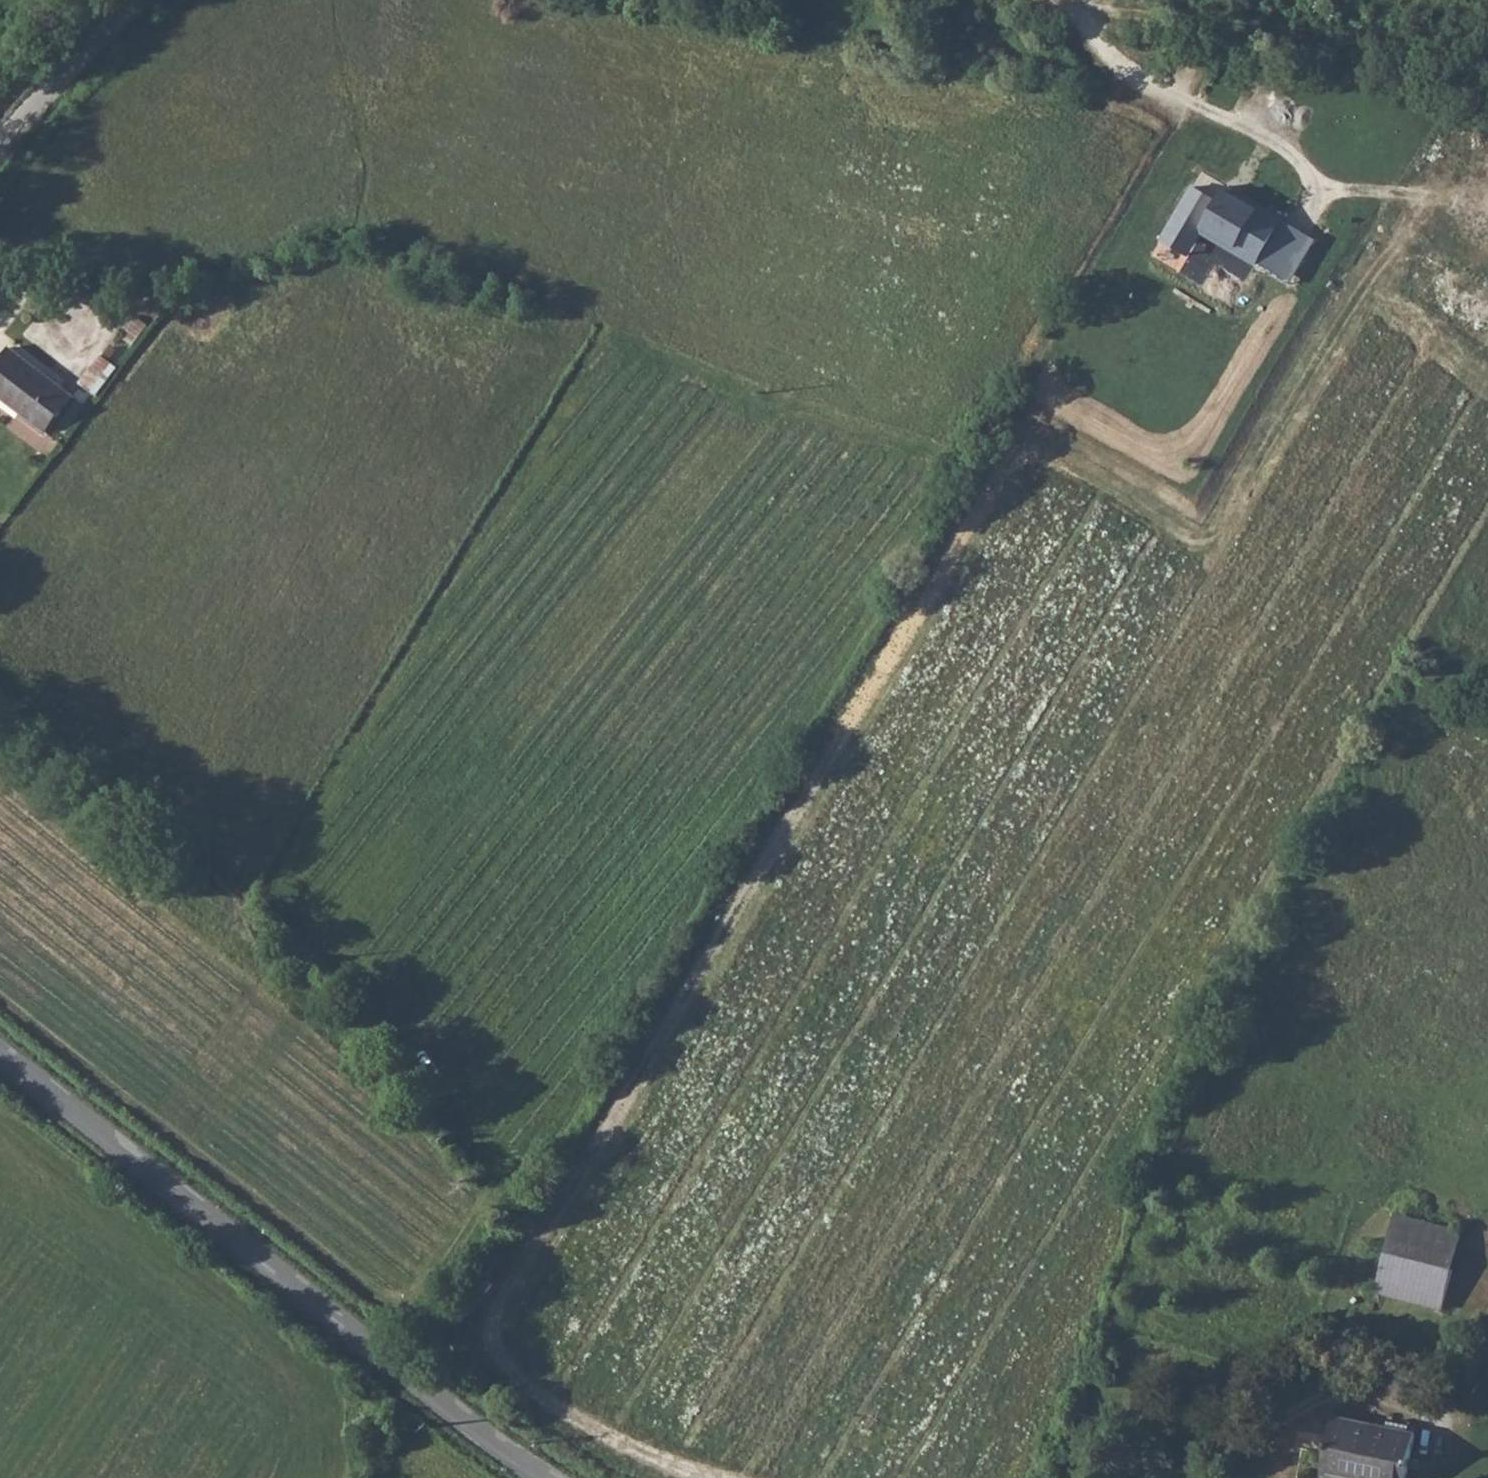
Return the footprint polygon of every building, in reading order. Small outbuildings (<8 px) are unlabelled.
[(1199,232),(1289,285),(1314,240),(1226,185),(1218,200),(1192,184),(1161,237),(1187,252),(1199,232)] [(82,407),(9,353),(0,365),(0,406),(53,444),(82,407)] [(98,394),(120,367),(102,353),(81,381),(98,394)] [(1394,1212),(1373,1292),(1439,1309),(1460,1230),(1394,1212)] [(1341,1412),(1328,1467),(1377,1477),(1408,1477),(1420,1428),(1341,1412)]
